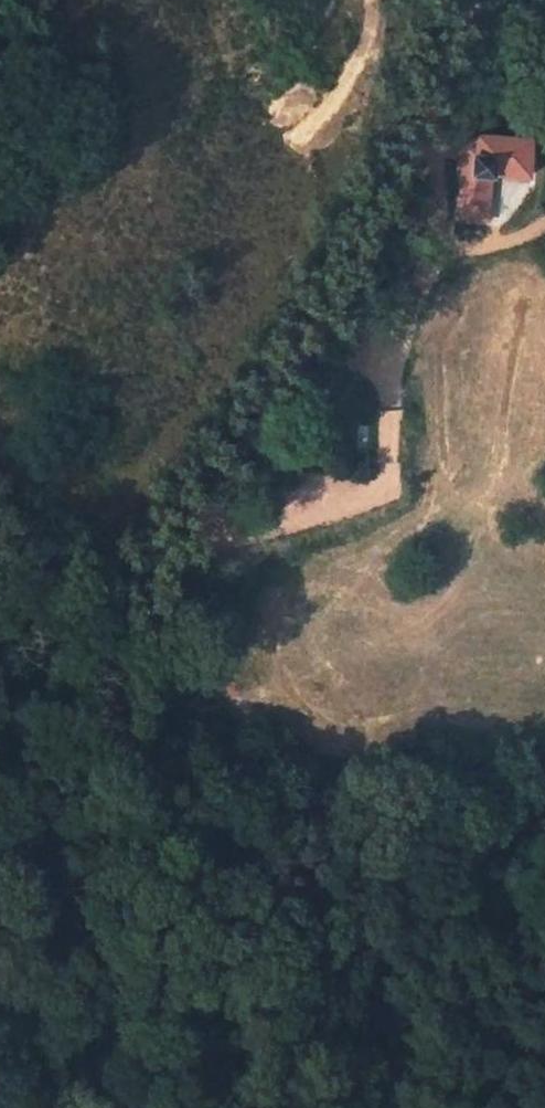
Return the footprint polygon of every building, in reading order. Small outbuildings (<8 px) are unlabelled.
[(527,138),(477,137),(476,155),(472,155),(471,176),(492,176),(495,177),(495,174),(526,176),(527,138)] [(457,175),(455,221),(475,223),(478,222),(485,219),(490,213),(491,210),(492,176),(471,176),(457,175)]
